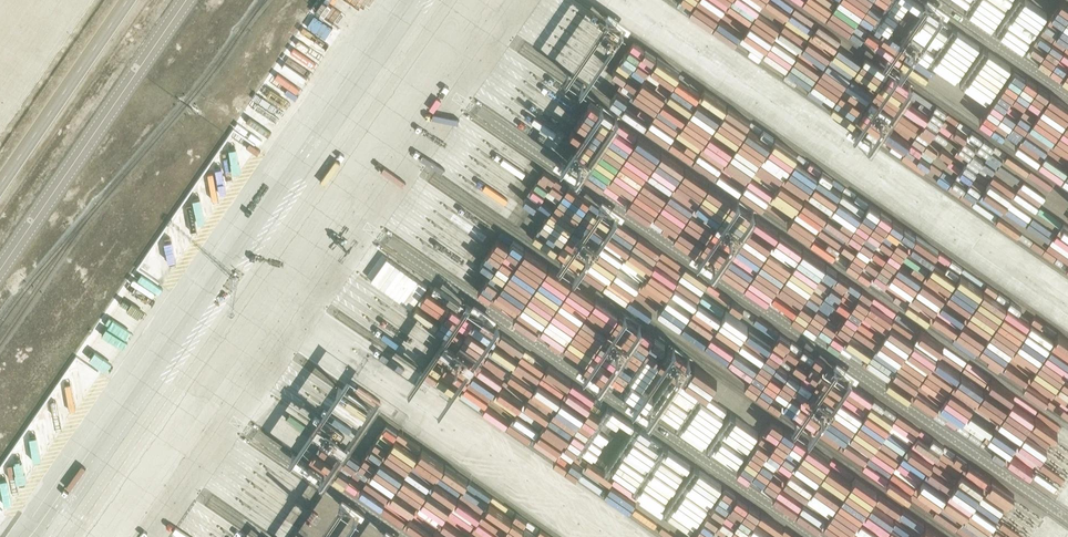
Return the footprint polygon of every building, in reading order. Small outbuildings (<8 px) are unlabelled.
[(840,41),(823,73),(846,85),(842,93),(867,106),(886,71),(870,63),(869,65),(861,61),(865,54),(840,41)] [(889,91),(881,86),(867,109),(884,119),(891,108),(888,106),(896,94),(904,98),(907,93),(893,85),(889,91)] [(663,101),(647,124),(667,138),(684,115),(673,107),(672,108),(663,101)] [(997,115),(987,108),(980,119),(990,125),(997,115)] [(938,202),(936,231),(968,233),(968,232),(962,232),(963,216),(969,216),(970,202),(938,200),(938,202)] [(891,247),(897,234),(873,221),(883,204),(871,211),(868,206),(863,215),(862,214),(857,222),(867,236),(853,229),(848,238),(845,237),(842,243),(851,256),(850,257),(861,263),(857,270),(882,284),(887,274),(882,266),(887,268),(888,266),(867,255),(871,248),(885,256),(873,238),(891,247)] [(901,234),(896,242),(903,246),(908,238),(901,234)] [(817,273),(824,263),(805,249),(791,268),(797,273),(794,278),(807,287),(814,278),(812,276),(815,271),(817,273)] [(813,287),(812,289),(816,290),(815,292),(833,305),(836,300),(840,302),(836,307),(835,307),(828,316),(834,320),(839,322),(843,306),(848,308),(846,316),(849,319),(859,321),(865,296),(867,296),(859,291),(860,286),(855,293),(848,288),(843,287),(844,282),(833,279),(823,272),(822,275),(813,287)] [(460,304),(435,287),(432,291),(457,309),(460,304)] [(931,354),(936,344),(917,335),(912,345),(931,354)] [(485,364),(491,385),(499,383),(512,365),(507,362),(515,359),(513,358),(505,360),(510,352),(509,348),(505,354),(502,355),(497,352),(487,355),(489,363),(485,364)] [(790,417),(888,477),(915,433),(892,419),(891,420),(867,405),(870,402),(845,386),(846,384),(822,369),(810,389),(789,377),(790,375),(788,374),(780,387),(779,386),(770,400),(792,414),(790,417)] [(767,425),(772,417),(747,401),(734,422),(754,434),(758,428),(765,432),(761,438),(770,443),(777,431),(767,425)] [(721,439),(712,451),(734,466),(747,445),(738,439),(738,438),(734,435),(730,441),(734,443),(728,452),(725,450),(728,444),(721,439)] [(862,508),(872,492),(832,466),(826,466),(827,463),(826,455),(807,444),(791,469),(792,470),(796,487),(807,494),(797,510),(807,517),(821,514),(825,516),(825,510),(830,509),(839,495),(850,502),(852,501),(851,508),(834,506),(831,511),(853,524),(854,514),(849,515),(841,510),(849,508),(850,509),(860,507),(862,508)] [(317,451),(339,464),(342,459),(320,446),(317,451)] [(424,460),(406,462),(407,483),(403,483),(403,490),(397,491),(398,499),(411,499),(411,496),(424,495),(423,480),(428,479),(427,460),(424,460)] [(451,526),(466,532),(470,522),(475,517),(476,513),(474,512),(469,517),(461,514),(464,507),(469,509),(470,506),(456,500),(454,504),(449,510),(435,498),(425,494),(423,499),(432,507),(435,509),(438,511),(445,514),(443,521),(447,523),(451,526)] [(741,536),(768,536),(767,536),(745,528),(741,536)] [(769,529),(775,536),(790,536),(769,529)]
